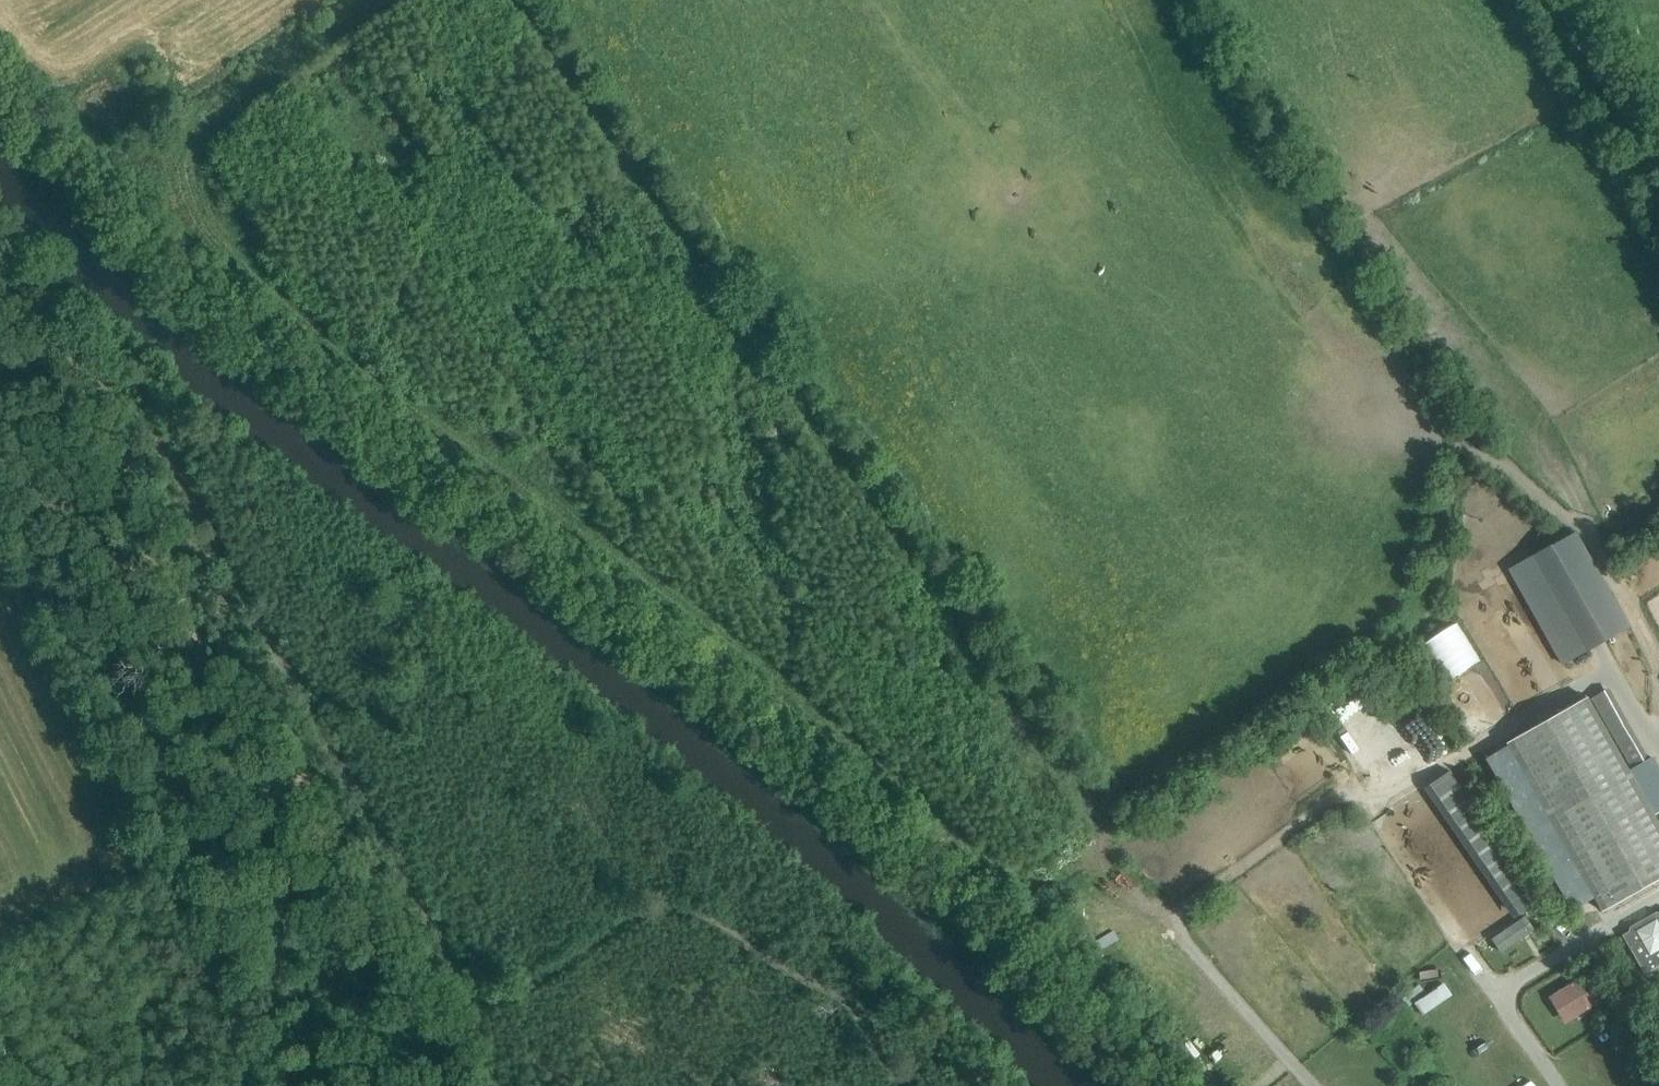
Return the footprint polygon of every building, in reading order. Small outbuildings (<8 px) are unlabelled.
[(1422,639),(1447,680),(1483,659),(1458,618),(1422,639)] [(1632,771),(1650,760),(1609,689),(1591,700),(1632,771)] [(1658,880),(1658,824),(1587,698),(1507,744),(1603,912),(1658,880)] [(1658,966),(1658,914),(1656,913),(1630,928),(1629,932),(1622,936),(1644,974),(1658,966)] [(1576,1017),(1600,1003),(1585,976),(1548,998),(1557,1011),(1569,1004),(1576,1017)]
